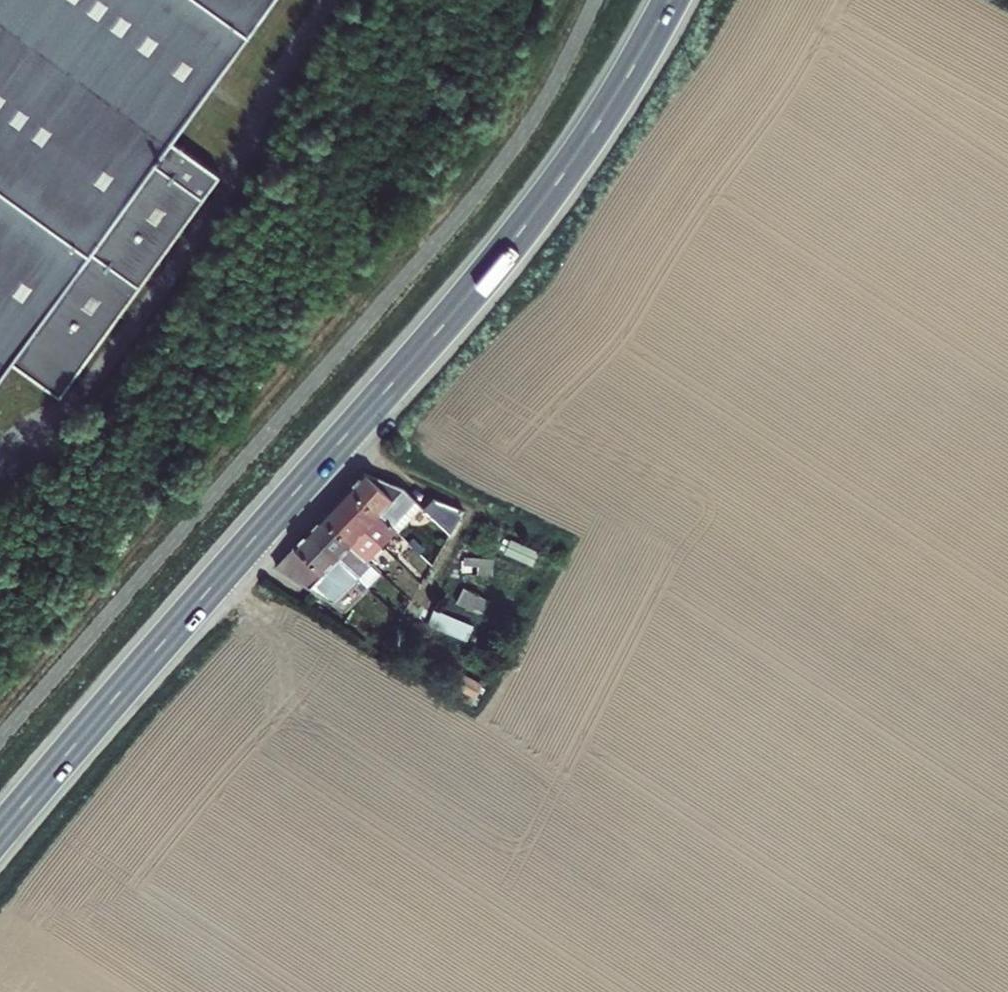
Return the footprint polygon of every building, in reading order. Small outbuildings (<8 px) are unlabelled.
[(12,362),(60,397),(221,175),(172,140),(274,0),(0,0),(0,379),(12,362)] [(405,508),(366,472),(349,490),(393,529),(398,524),(394,520),(405,508)] [(349,490),(337,503),(375,539),(382,530),(388,536),(386,539),(399,551),(407,542),(393,529),(349,490)] [(462,510),(435,497),(423,522),(450,536),(462,510)] [(337,503),(324,516),(367,558),(371,552),(367,548),(375,539),(337,503)] [(367,558),(324,516),(311,530),(355,572),(357,575),(371,562),(367,558)] [(355,572),(311,530),(278,565),(331,600),(355,572)] [(371,562),(357,575),(367,584),(380,571),(371,562)] [(353,595),(342,607),(361,620),(370,607),(353,595)] [(467,639),(472,624),(433,611),(428,626),(467,639)]
